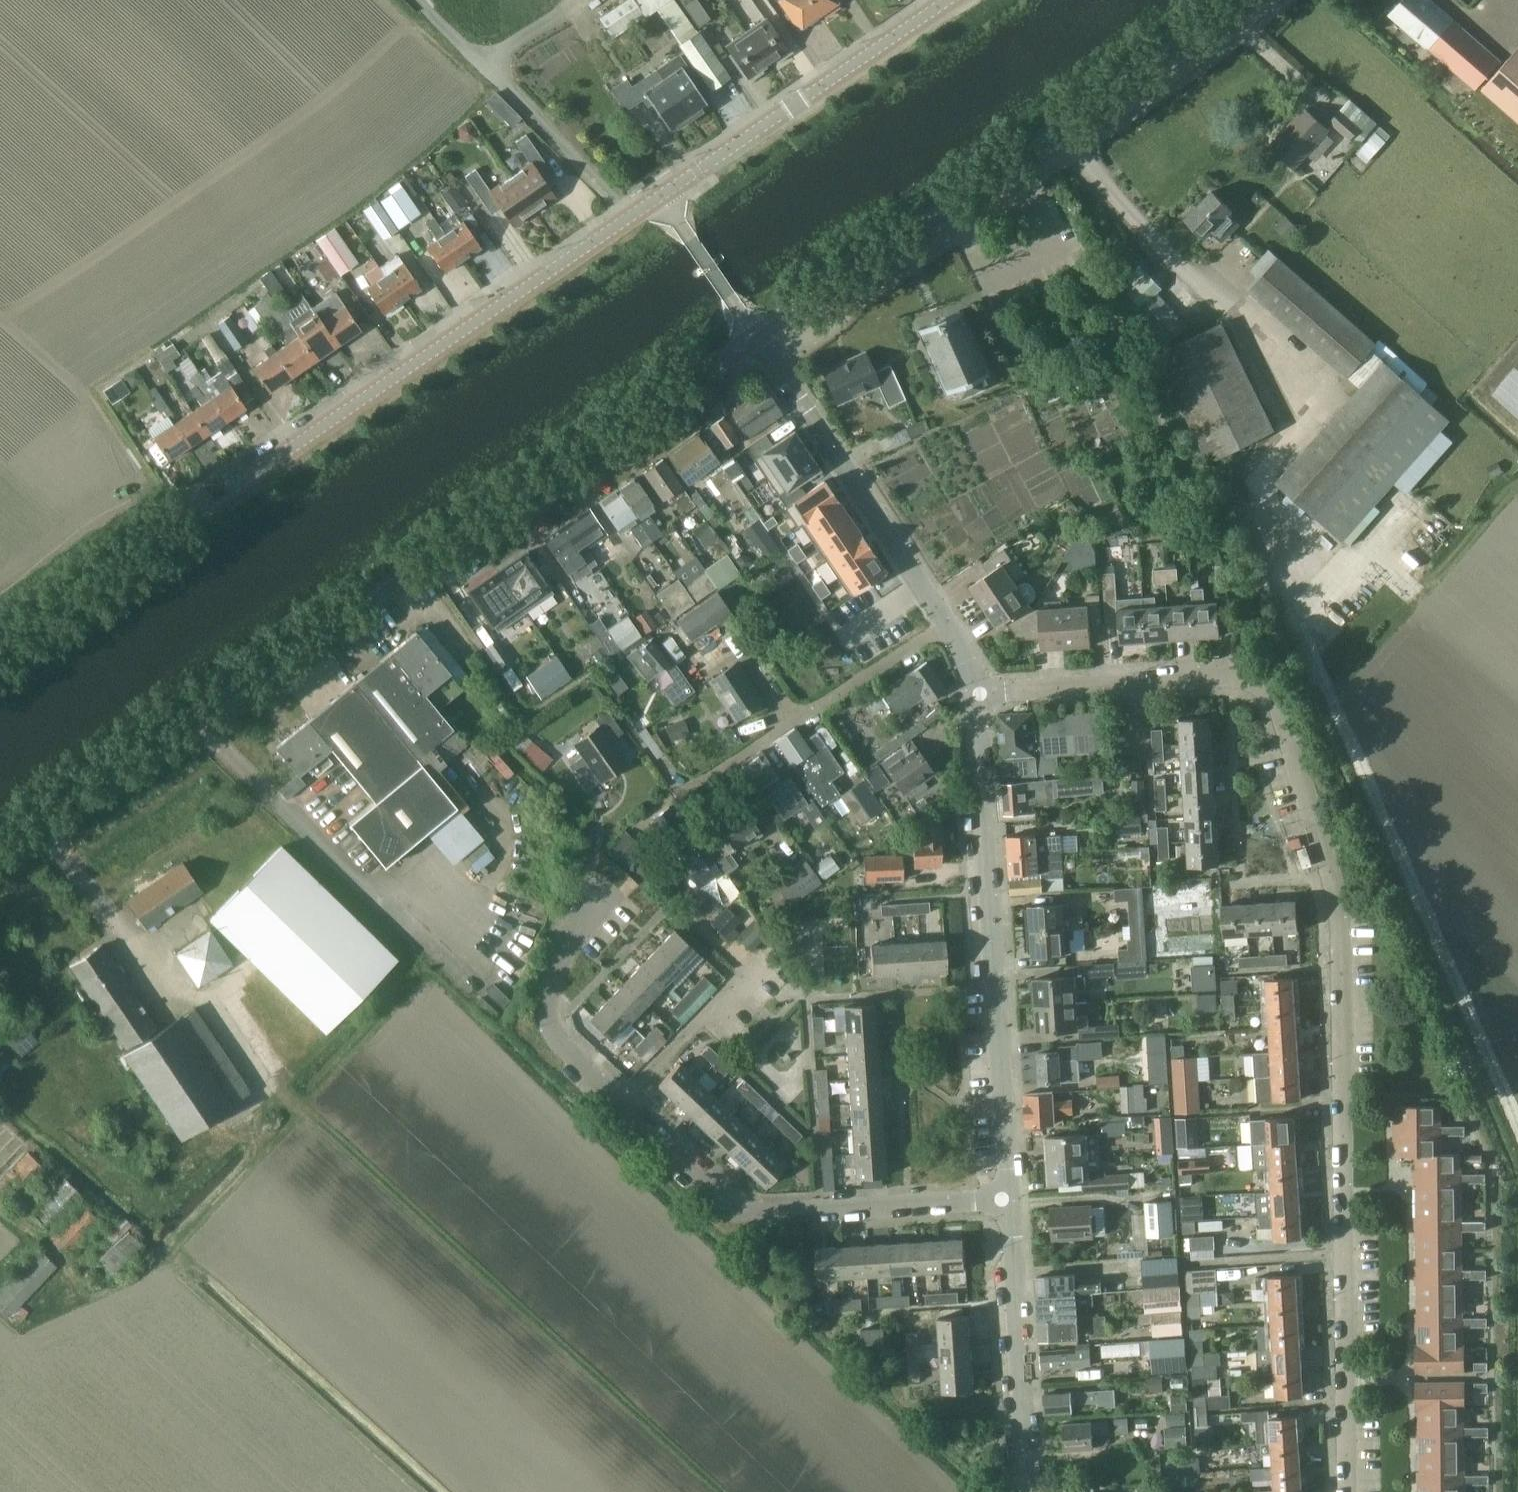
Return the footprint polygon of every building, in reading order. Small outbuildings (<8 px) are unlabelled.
[(609,39),(643,16),(633,0),(627,0),(597,20),(609,39)] [(711,17),(699,0),(682,0),(699,25),(711,17)] [(798,28),(820,13),(811,0),(779,0),(798,28)] [(820,13),(839,0),(811,0),(820,13)] [(1501,60),(1432,0),(1404,0),(1391,14),(1476,88),(1501,60)] [(766,17),(746,31),(768,64),(778,57),(781,62),(791,55),(766,17)] [(710,88),(730,75),(700,28),(680,41),(710,88)] [(746,31),(726,44),(752,82),(762,75),(759,70),(768,64),(746,31)] [(1483,89),(1517,121),(1517,50),(1483,89)] [(667,62),(656,70),(689,119),(702,111),(701,110),(708,105),(688,77),(692,74),(679,57),(669,64),(667,62)] [(677,127),(689,119),(656,70),(644,78),(646,80),(634,88),(627,79),(612,89),(626,109),(642,98),(647,105),(650,103),(670,131),(677,126),(677,127)] [(501,91),(492,99),(512,123),(521,115),(501,91)] [(1295,168),(1329,130),(1305,109),(1271,146),(1295,168)] [(1362,127),(1341,109),(1330,122),(1351,140),(1362,127)] [(531,163),(511,177),(534,210),(555,195),(535,167),(545,161),(526,134),(516,141),(531,163)] [(513,224),(534,210),(511,177),(491,191),(476,168),(465,176),(484,203),(494,196),(513,224)] [(440,212),(446,220),(467,205),(453,185),(432,200),(440,212)] [(399,227),(419,213),(400,186),(380,200),(399,227)] [(1229,234),(1240,223),(1230,214),(1233,210),(1214,191),(1186,219),(1205,238),(1212,231),(1218,237),(1225,230),(1229,234)] [(397,229),(378,200),(363,210),(383,239),(397,229)] [(1276,227),(1290,240),(1300,228),(1286,216),(1276,227)] [(464,221),(445,234),(463,260),(481,247),(464,221)] [(334,229),(317,240),(340,273),(356,261),(334,229)] [(444,272),(463,260),(445,234),(426,247),(444,272)] [(1380,339),(1376,344),(1280,258),(1269,249),(1250,270),(1258,277),(1248,288),(1250,291),(1346,377),(1348,376),(1360,387),(1276,482),(1341,541),(1448,420),(1420,395),(1430,383),(1380,339)] [(337,274),(327,259),(317,266),(327,281),(337,274)] [(384,313),(403,301),(393,287),(379,267),(374,259),(367,264),(371,270),(369,271),(376,281),(367,288),(384,313)] [(404,263),(394,269),(388,262),(387,263),(386,261),(379,267),(393,287),(403,301),(421,288),(404,263)] [(1163,288),(1159,284),(1161,282),(1153,274),(1151,276),(1141,265),(1120,284),(1142,308),(1163,288)] [(283,291),(269,271),(259,278),(273,298),(283,291)] [(315,361),(290,324),(282,312),(267,291),(266,292),(254,307),(265,322),(274,317),(284,331),(282,331),(290,342),(277,351),(273,346),(272,346),(292,376),(315,361)] [(361,329),(349,311),(337,294),(313,310),(321,321),(337,345),(361,329)] [(1164,349),(1188,325),(1158,295),(1134,318),(1164,349)] [(265,323),(254,307),(248,311),(259,327),(265,323)] [(337,345),(321,321),(313,310),(312,309),(290,324),(315,361),(337,345)] [(987,371),(960,309),(943,317),(934,321),(918,328),(946,389),(954,385),(960,399),(984,388),(982,384),(986,382),(982,373),(987,371)] [(246,340),(229,316),(218,324),(234,348),(246,340)] [(1222,322),(1171,348),(1164,349),(1160,352),(1157,355),(1211,463),(1276,430),(1222,322)] [(180,354),(172,342),(155,354),(163,366),(180,354)] [(292,376),(272,346),(265,351),(269,357),(253,368),(269,392),(292,376)] [(822,371),(837,403),(878,385),(888,407),(905,399),(889,364),(873,372),(864,352),(822,371)] [(182,383),(200,369),(189,355),(171,369),(182,383)] [(199,367),(188,377),(200,390),(211,380),(199,367)] [(230,385),(211,399),(227,421),(246,408),(230,385)] [(748,437),(782,414),(765,388),(730,411),(748,437)] [(227,421),(211,399),(202,405),(192,411),(208,434),(227,421)] [(208,434),(192,411),(183,418),(174,424),(189,447),(208,434)] [(724,448),(739,438),(724,416),(709,426),(724,448)] [(189,447),(174,424),(164,431),(154,437),(170,460),(189,447)] [(699,432),(668,455),(687,482),(704,470),(737,515),(751,506),(749,503),(732,479),(734,478),(735,480),(744,473),(734,458),(733,459),(732,457),(726,449),(716,455),(699,432)] [(765,477),(805,450),(792,432),(773,445),(765,434),(745,448),(765,477)] [(818,469),(805,450),(765,477),(785,507),(805,493),(798,482),(818,469)] [(663,458),(644,472),(663,499),(665,498),(670,506),(676,502),(683,512),(694,504),(681,486),(682,485),(663,458)] [(1230,511),(1237,508),(1249,502),(1227,458),(1209,467),(1230,511)] [(634,477),(617,489),(652,541),(663,533),(658,526),(662,523),(658,518),(654,521),(649,513),(656,509),(634,477)] [(801,525),(837,501),(838,500),(824,481),(805,493),(785,507),(784,508),(796,526),(797,528),(801,525)] [(652,541),(617,489),(599,501),(621,533),(629,527),(642,547),(647,544),(654,555),(659,551),(652,541)] [(696,491),(689,496),(694,504),(706,520),(713,515),(705,503),(696,491)] [(812,542),(848,518),(837,501),(801,525),(812,542)] [(589,508),(562,527),(590,568),(597,563),(586,547),(606,533),(589,508)] [(772,516),(762,522),(767,529),(777,522),(772,516)] [(825,560),(861,535),(861,534),(860,535),(848,518),(812,542),(825,560)] [(706,522),(693,531),(706,549),(718,540),(706,522)] [(562,527),(544,538),(573,580),(590,568),(562,527)] [(837,578),(873,553),(861,535),(825,560),(837,578)] [(557,583),(529,542),(501,562),(530,603),(557,583)] [(797,543),(787,550),(791,556),(801,550),(797,543)] [(989,573),(970,587),(984,607),(1017,585),(1004,565),(1012,560),(1005,549),(983,564),(989,573)] [(806,556),(801,550),(791,556),(796,563),(806,556)] [(874,554),(873,553),(837,578),(849,596),(870,582),(885,572),(873,554),(874,554)] [(727,554),(704,570),(716,587),(717,586),(719,588),(740,573),(727,554)] [(530,603),(501,562),(473,581),(502,622),(530,603)] [(1231,588),(1230,570),(1229,565),(1217,566),(1219,589),(1231,588)] [(1168,583),(1179,582),(1178,568),(1167,569),(1168,583)] [(1168,583),(1167,569),(1154,570),(1155,584),(1168,583)] [(704,570),(683,585),(694,602),(716,587),(704,570)] [(1121,620),(1121,622),(1122,642),(1148,640),(1145,598),(1118,600),(1116,572),(1104,573),(1107,621),(1121,620)] [(669,581),(655,591),(657,593),(656,594),(672,617),(694,602),(683,585),(678,578),(671,583),(669,581)] [(815,592),(825,585),(821,579),(811,585),(815,592)] [(1017,585),(984,607),(998,627),(1007,621),(1019,640),(1034,610),(1030,603),(1035,600),(1037,595),(1036,591),(1032,584),(1028,582),(1023,582),(1018,586),(1017,585)] [(830,592),(825,585),(815,592),(820,599),(830,592)] [(1193,603),(1170,605),(1172,639),(1197,637),(1193,588),(1192,588),(1193,603)] [(1204,588),(1193,588),(1197,637),(1222,635),(1220,601),(1205,602),(1204,588)] [(677,620),(678,622),(691,640),(716,622),(718,625),(732,616),(716,593),(677,620)] [(1087,605),(1065,607),(1068,647),(1092,645),(1090,622),(1102,621),(1100,594),(1086,595),(1087,605)] [(1157,598),(1145,598),(1148,640),(1172,639),(1170,605),(1157,605),(1157,598)] [(1065,607),(1034,610),(1019,640),(1042,638),(1042,649),(1068,647),(1065,607)] [(645,634),(658,626),(647,609),(634,618),(645,634)] [(641,635),(626,614),(608,626),(623,647),(641,635)] [(620,649),(606,628),(599,617),(588,625),(609,656),(620,649)] [(311,718),(309,720),(332,748),(331,748),(370,796),(375,802),(350,823),(385,866),(457,807),(417,758),(423,753),(464,803),(473,795),(446,763),(467,746),(453,728),(424,694),(450,672),(448,671),(458,663),(440,641),(427,625),(418,633),(416,632),(355,682),(311,718)] [(671,636),(662,642),(674,659),(676,663),(685,656),(671,636)] [(694,690),(676,663),(674,659),(670,662),(652,639),(628,656),(648,680),(667,665),(676,679),(664,688),(675,704),(694,690)] [(556,657),(528,677),(541,696),(569,677),(556,657)] [(927,661),(909,674),(924,696),(928,701),(946,689),(927,661)] [(736,719),(761,702),(736,663),(710,680),(736,719)] [(897,714),(924,696),(909,674),(882,692),(897,714)] [(925,725),(946,711),(938,701),(918,715),(925,725)] [(583,755),(568,765),(586,790),(601,780),(612,772),(627,762),(611,739),(622,732),(607,710),(595,718),(600,725),(587,734),(574,743),(583,755)] [(1004,776),(1038,774),(1046,773),(1047,777),(1065,776),(1063,755),(1100,753),(1101,765),(1110,764),(1109,752),(1107,712),(1043,715),(1043,721),(1035,722),(1034,711),(1000,713),(1004,776)] [(1180,718),(1181,743),(1212,741),(1211,721),(1211,716),(1210,716),(1180,718)] [(309,720),(276,747),(299,775),(309,767),(316,775),(333,762),(325,753),(331,748),(332,748),(309,720)] [(683,722),(666,727),(670,742),(688,736),(683,722)] [(805,743),(795,728),(794,727),(772,742),(789,767),(793,764),(798,771),(793,773),(803,788),(807,785),(822,806),(840,794),(831,780),(844,771),(818,734),(805,743)] [(1163,729),(1153,729),(1153,745),(1164,745),(1163,729)] [(1212,741),(1181,743),(1183,768),(1214,766),(1212,741)] [(535,744),(525,757),(544,772),(554,759),(535,744)] [(1164,745),(1153,745),(1154,762),(1165,761),(1164,745)] [(903,793),(934,772),(920,752),(909,759),(902,749),(882,763),(903,793)] [(764,794),(766,793),(783,818),(805,804),(812,817),(819,813),(811,800),(807,802),(790,776),(781,782),(760,751),(743,763),(764,794)] [(1214,766),(1183,768),(1185,792),(1216,790),(1214,766)] [(513,812),(529,791),(508,775),(492,796),(513,812)] [(1004,782),(1006,813),(1034,811),(1033,805),(1055,804),(1055,801),(1056,801),(1056,796),(1104,791),(1103,775),(1065,778),(1065,776),(1047,777),(1047,779),(1004,782)] [(1166,777),(1155,778),(1156,794),(1167,793),(1166,777)] [(1132,780),(1133,809),(1147,808),(1145,780),(1132,780)] [(852,788),(871,816),(881,809),(861,782),(852,788)] [(842,795),(861,823),(871,816),(852,788),(842,795)] [(1216,790),(1185,792),(1186,817),(1217,814),(1216,790)] [(1167,793),(1156,794),(1157,810),(1168,810),(1167,793)] [(743,805),(726,817),(724,813),(721,815),(719,813),(711,818),(713,821),(704,827),(723,854),(716,859),(726,873),(738,865),(728,851),(743,841),(746,846),(763,835),(749,815),(751,814),(747,808),(745,809),(743,805)] [(652,818),(674,849),(690,874),(698,887),(720,872),(712,859),(703,846),(690,827),(684,831),(668,807),(652,818)] [(1115,835),(1143,833),(1142,813),(1113,815),(1115,835)] [(1217,814),(1186,817),(1188,841),(1219,839),(1217,814)] [(937,824),(921,825),(922,839),(913,839),(913,843),(902,844),(902,854),(864,856),(865,880),(903,878),(903,862),(913,862),(914,866),(940,864),(937,824)] [(1158,827),(1159,843),(1170,842),(1169,826),(1158,827)] [(644,848),(625,829),(608,846),(628,865),(644,848)] [(1037,834),(1008,836),(1009,855),(1063,852),(1062,839),(1050,840),(1050,837),(1037,838),(1037,834)] [(1219,839),(1188,841),(1190,866),(1221,864),(1219,839)] [(1171,858),(1170,842),(1159,843),(1160,859),(1171,858)] [(282,843),(209,917),(324,1030),(397,956),(282,843)] [(1119,848),(1120,857),(1143,856),(1143,848),(1119,848)] [(1063,852),(1009,855),(1011,875),(1040,873),(1039,868),(1052,867),(1052,864),(1064,863),(1063,852)] [(803,859),(772,879),(790,905),(820,884),(803,859)] [(819,874),(824,881),(841,869),(836,862),(819,874)] [(145,929),(201,891),(181,863),(126,901),(145,929)] [(1012,893),(1044,891),(1043,878),(1011,880),(1012,893)] [(1139,900),(1139,888),(1115,889),(1116,901),(1139,900)] [(1296,900),(1271,902),(1273,933),(1298,931),(1296,900)] [(881,915),(930,913),(929,901),(881,904),(881,915)] [(1030,905),(1032,930),(1074,928),(1073,917),(1069,917),(1069,902),(1030,905)] [(1271,902),(1247,904),(1249,934),(1273,933),(1271,902)] [(1222,905),(1224,936),(1225,942),(1236,941),(1235,935),(1249,934),(1247,904),(1222,905)] [(1130,909),(1131,924),(1140,923),(1140,908),(1130,909)] [(708,924),(725,942),(741,927),(724,909),(708,924)] [(756,915),(737,934),(751,948),(770,929),(756,915)] [(1140,923),(1131,924),(1131,938),(1141,937),(1141,938),(1143,938),(1142,924),(1140,924),(1140,923)] [(198,987),(233,964),(210,928),(175,952),(198,987)] [(1074,928),(1032,930),(1033,955),(1071,953),(1070,937),(1074,937),(1074,928)] [(697,951),(675,930),(657,948),(680,970),(697,951)] [(873,975),(948,970),(946,940),(871,946),(873,975)] [(117,963),(114,965),(101,945),(70,966),(101,1013),(90,1020),(102,1038),(113,1031),(127,1053),(124,1055),(180,1139),(250,1094),(193,1008),(158,1032),(122,976),(124,974),(125,971),(120,964),(117,963)] [(1119,961),(1143,959),(1142,947),(1119,949),(1119,961)] [(680,970),(657,948),(640,966),(663,987),(680,970)] [(1272,966),(1276,965),(1288,965),(1287,954),(1271,955),(1272,966)] [(1271,955),(1255,956),(1256,967),(1272,966),(1271,955)] [(1193,957),(1193,965),(1214,964),(1214,956),(1193,957)] [(1240,968),(1256,967),(1255,956),(1239,957),(1240,968)] [(1117,976),(1117,974),(1149,972),(1149,961),(1116,963),(1076,965),(1077,976),(1036,979),(1037,991),(1033,994),(1034,1002),(1038,1004),(1077,1002),(1076,989),(1088,988),(1087,978),(1117,976)] [(663,987),(640,966),(624,983),(647,1005),(663,987)] [(1215,966),(1192,967),(1194,990),(1216,989),(1215,966)] [(703,975),(695,984),(703,991),(712,983),(703,975)] [(1265,978),(1267,1003),(1296,1001),(1294,976),(1265,978)] [(647,1005),(624,983),(607,1001),(630,1023),(647,1005)] [(686,1009),(703,991),(695,984),(682,998),(678,1001),(686,1009)] [(488,995),(494,1002),(490,1006),(494,1010),(509,996),(498,985),(488,995)] [(1215,993),(1198,994),(1199,1011),(1216,1010),(1215,993)] [(1234,994),(1222,994),(1223,1006),(1235,1005),(1234,994)] [(825,1012),(826,1028),(843,1027),(843,1000),(812,1001),(812,1012),(825,1012)] [(630,1023),(607,1001),(590,1019),(613,1041),(630,1023)] [(678,1018),(686,1009),(678,1001),(670,1010),(678,1018)] [(1296,1001),(1267,1003),(1268,1027),(1297,1025),(1296,1001)] [(1077,1002),(1038,1004),(1038,1007),(1034,1009),(1035,1018),(1039,1019),(1039,1031),(1080,1028),(1081,1039),(1121,1037),(1120,1024),(1090,1026),(1089,1015),(1078,1016),(1077,1002)] [(844,1005),(846,1031),(877,1029),(875,1004),(844,1005)] [(1235,1005),(1223,1006),(1224,1019),(1236,1018),(1235,1005)] [(822,1015),(811,1016),(813,1033),(823,1032),(822,1015)] [(653,1044),(664,1033),(655,1025),(644,1036),(653,1044)] [(1297,1025),(1268,1027),(1270,1051),(1299,1049),(1297,1025)] [(877,1029),(846,1031),(847,1055),(878,1053),(877,1029)] [(823,1032),(813,1033),(814,1049),(825,1048),(823,1032)] [(644,1036),(633,1048),(642,1056),(653,1044),(644,1036)] [(1080,1059),(1101,1058),(1101,1057),(1107,1057),(1106,1045),(1100,1045),(1100,1044),(1079,1045),(1079,1044),(1058,1046),(1059,1052),(1039,1053),(1041,1083),(1081,1080),(1080,1059)] [(714,1065),(721,1057),(719,1055),(708,1045),(701,1053),(714,1065)] [(1173,1058),(1185,1057),(1184,1045),(1172,1046),(1173,1058)] [(1299,1049),(1253,1052),(1255,1076),(1300,1073),(1299,1049)] [(878,1053),(847,1055),(849,1079),(880,1077),(878,1053)] [(1172,1058),(1174,1082),(1199,1081),(1197,1056),(1185,1057),(1173,1058),(1172,1058)] [(732,1067),(729,1064),(722,1057),(721,1057),(714,1065),(724,1075),(732,1067)] [(659,1085),(677,1103),(699,1080),(681,1063),(659,1085)] [(826,1068),(815,1069),(816,1082),(827,1081),(826,1068)] [(1300,1073),(1255,1076),(1257,1101),(1302,1098),(1300,1073)] [(1120,1075),(1097,1076),(1098,1087),(1121,1086),(1120,1075)] [(880,1077),(849,1079),(850,1104),(881,1102),(880,1077)] [(744,1078),(736,1086),(748,1097),(749,1098),(756,1090),(744,1078)] [(699,1080),(677,1103),(695,1120),(716,1097),(699,1080)] [(829,1105),(827,1081),(816,1082),(818,1106),(829,1105)] [(1199,1081),(1174,1082),(1176,1113),(1201,1111),(1199,1081)] [(1134,1085),(1121,1086),(1122,1113),(1148,1111),(1147,1097),(1145,1097),(1144,1083),(1134,1084),(1134,1085)] [(756,1090),(749,1098),(760,1109),(767,1101),(756,1090)] [(1055,1114),(1074,1113),(1073,1101),(1054,1102),(1054,1093),(1025,1094),(1027,1125),(1055,1123),(1055,1114)] [(716,1097),(695,1120),(712,1136),(734,1114),(733,1113),(724,1104),(716,1097)] [(881,1102),(850,1104),(852,1128),(883,1126),(881,1102)] [(829,1105),(818,1106),(818,1118),(829,1117),(829,1105)] [(1395,1121),(1393,1121),(1393,1131),(1465,1130),(1465,1126),(1442,1126),(1441,1106),(1395,1106),(1395,1121)] [(730,1153),(751,1131),(750,1129),(754,1125),(737,1108),(733,1113),(734,1114),(712,1136),(730,1153)] [(784,1132),(791,1124),(779,1112),(778,1113),(771,1120),(784,1132)] [(1267,1142),(1268,1142),(1296,1141),(1295,1116),(1251,1119),(1252,1143),(1267,1142)] [(1197,1117),(1177,1119),(1178,1147),(1199,1146),(1197,1117)] [(1099,1136),(1128,1134),(1127,1121),(1098,1123),(1099,1136)] [(802,1135),(791,1124),(784,1132),(795,1143),(802,1135)] [(883,1126),(852,1128),(853,1153),(884,1151),(883,1126)] [(1465,1130),(1393,1131),(1394,1141),(1396,1141),(1396,1156),(1416,1155),(1442,1155),(1442,1154),(1442,1134),(1465,1134),(1465,1130)] [(751,1131),(730,1153),(747,1170),(769,1147),(751,1131)] [(1048,1136),(1050,1159),(1099,1156),(1098,1147),(1089,1147),(1088,1133),(1048,1136)] [(831,1137),(820,1138),(821,1155),(832,1154),(831,1137)] [(1296,1141),(1268,1142),(1267,1142),(1252,1143),(1254,1167),(1257,1167),(1269,1166),(1298,1165),(1296,1141)] [(769,1147),(747,1170),(765,1187),(787,1165),(769,1147)] [(13,1204),(45,1168),(27,1150),(0,1179),(0,1192),(13,1204)] [(884,1151),(853,1153),(855,1178),(886,1176),(884,1151)] [(1462,1153),(1442,1154),(1442,1155),(1416,1155),(1416,1169),(1414,1169),(1414,1179),(1485,1178),(1485,1174),(1462,1174),(1462,1153)] [(832,1154),(821,1155),(822,1170),(833,1170),(832,1154)] [(1099,1156),(1050,1159),(1051,1182),(1085,1180),(1086,1190),(1147,1185),(1146,1172),(1102,1175),(1102,1177),(1092,1178),(1091,1167),(1100,1166),(1099,1156)] [(1200,1164),(1192,1165),(1192,1160),(1179,1161),(1181,1185),(1193,1185),(1192,1173),(1200,1172),(1200,1164)] [(1298,1165),(1269,1166),(1257,1167),(1258,1179),(1270,1178),(1271,1190),(1299,1189),(1298,1165)] [(49,1231),(83,1194),(64,1176),(30,1213),(49,1231)] [(1485,1178),(1414,1179),(1414,1189),(1416,1189),(1416,1203),(1462,1203),(1462,1182),(1485,1182),(1485,1178)] [(1299,1189),(1271,1190),(1258,1191),(1259,1202),(1272,1202),(1272,1215),(1301,1213),(1299,1189)] [(1148,1237),(1174,1235),(1172,1200),(1145,1202),(1148,1237)] [(68,1255),(101,1220),(81,1201),(48,1237),(68,1255)] [(1462,1203),(1416,1203),(1417,1217),(1414,1217),(1415,1227),(1486,1227),(1486,1221),(1463,1222),(1462,1203)] [(1092,1207),(1052,1210),(1054,1238),(1094,1235),(1106,1235),(1104,1207),(1092,1207)] [(1195,1208),(1182,1209),(1183,1221),(1195,1220),(1195,1208)] [(1301,1213),(1272,1215),(1261,1215),(1261,1228),(1273,1227),(1274,1239),(1303,1237),(1301,1213)] [(1224,1218),(1202,1218),(1202,1227),(1224,1227),(1224,1218)] [(1195,1220),(1183,1221),(1184,1233),(1196,1232),(1195,1220)] [(1486,1227),(1415,1227),(1415,1237),(1417,1237),(1417,1252),(1463,1251),(1463,1230),(1486,1230),(1486,1227)] [(124,1233),(94,1262),(109,1277),(139,1249),(124,1233)] [(1191,1250),(1215,1249),(1215,1235),(1190,1237),(1191,1250)] [(939,1240),(941,1270),(942,1277),(953,1276),(952,1270),(967,1269),(965,1239),(939,1240)] [(939,1240),(915,1242),(917,1272),(941,1270),(939,1240)] [(915,1242),(891,1243),(893,1274),(917,1272),(915,1242)] [(891,1243),(866,1245),(868,1275),(893,1274),(891,1243)] [(866,1245),(842,1247),(844,1277),(868,1275),(866,1245)] [(819,1278),(844,1277),(842,1247),(817,1248),(819,1278)] [(39,1248),(0,1288),(0,1311),(8,1319),(58,1266),(39,1248)] [(1463,1251),(1417,1252),(1417,1265),(1415,1265),(1415,1276),(1487,1275),(1487,1269),(1463,1270),(1463,1251)] [(1145,1289),(1181,1286),(1178,1256),(1142,1259),(1144,1289),(1145,1289)] [(1240,1275),(1240,1267),(1220,1267),(1220,1276),(1240,1275)] [(1216,1268),(1186,1270),(1188,1304),(1189,1314),(1202,1313),(1216,1312),(1216,1305),(1219,1305),(1217,1283),(1216,1268)] [(1076,1273),(1037,1276),(1039,1297),(1077,1295),(1093,1293),(1102,1293),(1101,1279),(1076,1281),(1076,1273)] [(1268,1275),(1268,1276),(1256,1277),(1257,1288),(1269,1288),(1270,1299),(1298,1298),(1297,1273),(1268,1275)] [(1487,1275),(1415,1276),(1415,1285),(1417,1285),(1417,1300),(1463,1299),(1463,1278),(1487,1278),(1487,1275)] [(1182,1309),(1181,1286),(1145,1289),(1146,1312),(1160,1311),(1180,1310),(1182,1309)] [(944,1304),(943,1292),(927,1293),(927,1305),(944,1304)] [(944,1304),(960,1303),(959,1292),(943,1292),(944,1304)] [(1077,1295),(1039,1297),(1040,1317),(1040,1319),(1061,1318),(1061,1322),(1078,1320),(1078,1317),(1078,1315),(1078,1306),(1094,1305),(1093,1293),(1077,1295)] [(895,1307),(911,1306),(911,1295),(894,1296),(895,1307)] [(895,1307),(894,1296),(881,1296),(878,1296),(879,1307),(879,1308),(895,1307)] [(862,1297),(846,1298),(846,1310),(863,1309),(863,1308),(862,1297)] [(830,1311),(846,1310),(846,1298),(829,1300),(830,1311)] [(1298,1298),(1270,1299),(1271,1323),(1300,1322),(1298,1298)] [(1463,1299),(1417,1300),(1418,1313),(1415,1313),(1416,1324),(1487,1323),(1487,1318),(1464,1318),(1463,1299)] [(1180,1310),(1160,1311),(1161,1324),(1162,1336),(1182,1334),(1181,1322),(1180,1310)] [(940,1317),(941,1343),(971,1341),(970,1315),(940,1317)] [(1061,1318),(1040,1319),(1041,1338),(1079,1336),(1079,1331),(1088,1331),(1088,1329),(1098,1328),(1099,1336),(1107,1336),(1106,1319),(1099,1320),(1099,1315),(1078,1317),(1078,1320),(1061,1322),(1061,1318)] [(1300,1322),(1271,1323),(1273,1347),(1301,1346),(1300,1322)] [(1487,1323),(1416,1324),(1416,1333),(1418,1333),(1418,1343),(1415,1344),(1415,1348),(1464,1348),(1464,1326),(1487,1326),(1487,1323)] [(886,1342),(885,1334),(885,1327),(878,1327),(872,1328),(862,1328),(863,1344),(886,1342)] [(918,1332),(907,1333),(908,1345),(919,1344),(918,1332)] [(1184,1338),(1151,1339),(1153,1373),(1186,1372),(1188,1371),(1186,1337),(1184,1338)] [(1121,1338),(1121,1358),(1146,1359),(1146,1339),(1121,1338)] [(971,1341),(941,1343),(943,1367),(973,1365),(971,1341)] [(1192,1341),(1191,1341),(1191,1352),(1203,1351),(1203,1341),(1192,1341)] [(920,1369),(919,1344),(908,1345),(909,1369),(920,1369)] [(1301,1346),(1273,1347),(1274,1371),(1303,1369),(1301,1346)] [(1068,1349),(1042,1351),(1043,1368),(1070,1366),(1091,1365),(1089,1348),(1068,1349)] [(1464,1348),(1415,1348),(1416,1373),(1464,1373),(1464,1348)] [(1204,1365),(1203,1351),(1191,1352),(1192,1366),(1204,1365)] [(1488,1372),(1488,1363),(1475,1364),(1475,1372),(1488,1372)] [(973,1365),(943,1367),(944,1393),(975,1391),(973,1365)] [(921,1380),(920,1369),(909,1369),(910,1381),(921,1380)] [(1303,1369),(1274,1371),(1274,1373),(1265,1373),(1266,1383),(1275,1382),(1276,1396),(1304,1394),(1303,1369)] [(1162,1377),(1147,1378),(1148,1391),(1163,1390),(1162,1377)] [(1416,1382),(1416,1407),(1466,1406),(1465,1381),(1416,1382)] [(1487,1381),(1474,1381),(1474,1390),(1487,1390),(1487,1381)] [(1193,1389),(1195,1414),(1207,1413),(1207,1409),(1231,1407),(1230,1395),(1207,1396),(1206,1386),(1194,1387),(1194,1389),(1193,1389)] [(1115,1388),(1045,1394),(1046,1412),(1073,1410),(1073,1404),(1099,1402),(1100,1408),(1116,1406),(1115,1388)] [(1186,1396),(1171,1396),(1171,1411),(1172,1410),(1187,1410),(1186,1396)] [(1466,1406),(1416,1407),(1416,1411),(1419,1411),(1419,1431),(1488,1429),(1488,1427),(1463,1427),(1463,1410),(1466,1410),(1466,1406)] [(1186,1413),(1167,1414),(1167,1425),(1186,1424),(1186,1413)] [(1207,1413),(1195,1414),(1196,1429),(1209,1427),(1207,1413)] [(1269,1417),(1271,1442),(1299,1440),(1297,1415),(1269,1417)] [(1093,1433),(1109,1432),(1109,1421),(1063,1423),(1064,1448),(1093,1447),(1093,1433)] [(1186,1426),(1165,1427),(1166,1447),(1188,1445),(1186,1426)] [(1488,1429),(1419,1431),(1419,1455),(1463,1454),(1463,1436),(1488,1435),(1488,1429)] [(1299,1440),(1271,1442),(1271,1443),(1261,1443),(1262,1453),(1272,1452),(1273,1466),(1301,1464),(1299,1440)] [(1463,1454),(1419,1455),(1420,1470),(1417,1470),(1417,1479),(1489,1477),(1489,1475),(1464,1475),(1463,1454)] [(1168,1473),(1188,1471),(1190,1471),(1190,1463),(1179,1464),(1179,1460),(1167,1460),(1168,1473)] [(1301,1464),(1273,1466),(1261,1466),(1262,1478),(1273,1477),(1274,1490),(1303,1487),(1301,1464)] [(1168,1473),(1168,1485),(1181,1484),(1180,1480),(1188,1479),(1188,1471),(1168,1473)] [(1417,1479),(1417,1490),(1419,1490),(1419,1491),(1464,1491),(1464,1484),(1489,1483),(1489,1477),(1417,1479)]
